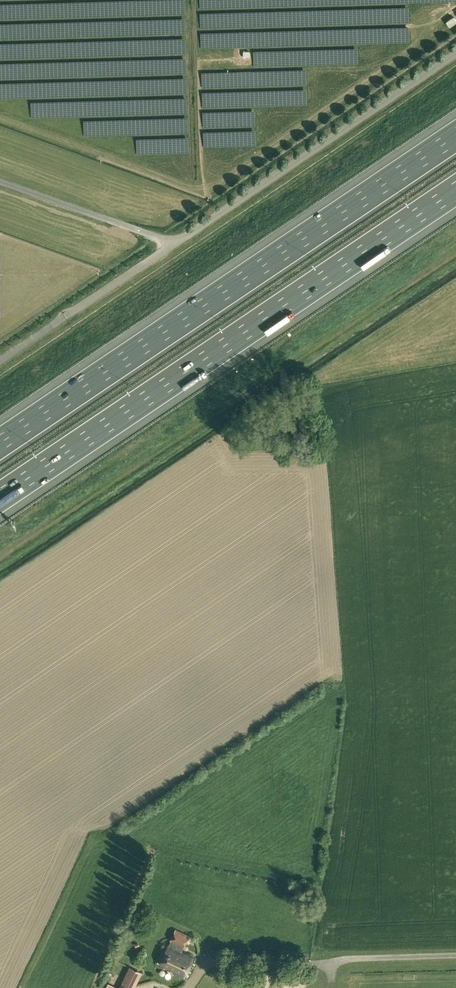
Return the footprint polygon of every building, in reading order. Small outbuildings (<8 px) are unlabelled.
[(446,22),(450,27),(455,22),(455,20),(453,16),(446,22)] [(173,314),(155,325),(159,332),(177,322),(173,314)] [(38,408),(24,416),(27,421),(41,413),(38,408)] [(8,426),(11,432),(25,424),(22,418),(8,426)] [(175,971),(174,973),(183,977),(193,957),(181,952),(189,936),(175,929),(170,941),(171,941),(169,945),(168,945),(159,963),(175,971)] [(141,972),(129,967),(119,987),(133,987),(141,972)]
